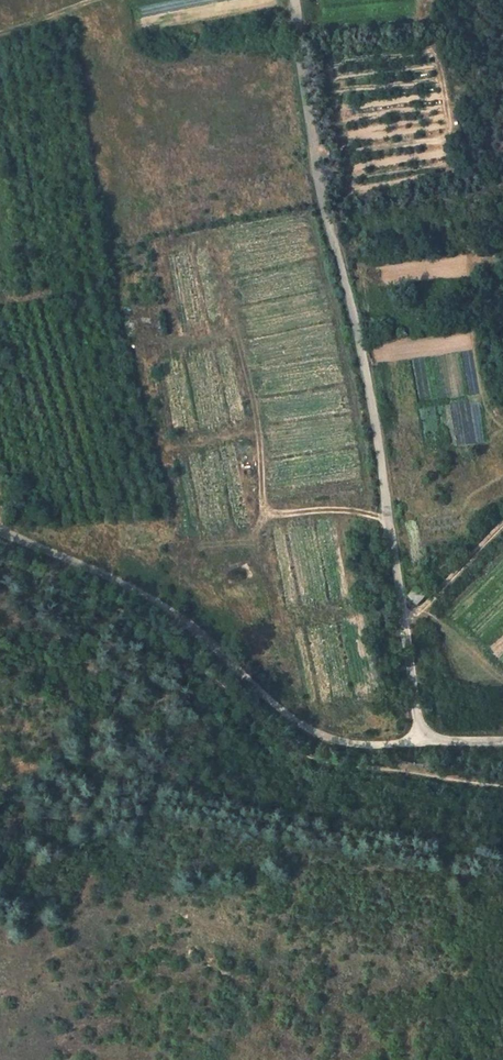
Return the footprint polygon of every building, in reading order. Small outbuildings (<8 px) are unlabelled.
[(407,361),(417,402),(431,399),(423,366),(430,364),(428,356),(407,361)] [(420,589),(412,597),(419,604),(427,596),(420,589)]
